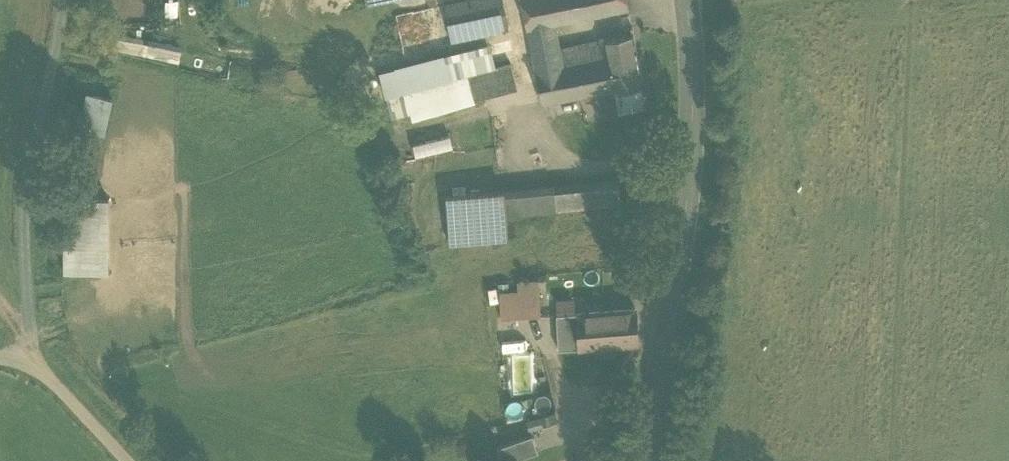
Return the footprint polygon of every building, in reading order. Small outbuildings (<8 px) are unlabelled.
[(444,1),(451,37),(508,26),(503,0),(452,0),(444,1)] [(527,25),(558,19),(554,0),(522,0),(527,25)] [(558,19),(628,6),(626,0),(554,0),(558,19)] [(558,19),(527,25),(532,52),(563,46),(558,19)] [(633,33),(607,38),(607,37),(605,38),(614,89),(641,84),(643,84),(633,33)] [(469,69),(511,61),(503,35),(380,71),(386,94),(469,69)] [(115,50),(142,54),(144,43),(117,38),(115,50)] [(563,46),(532,52),(542,103),(601,92),(614,89),(605,38),(563,46)] [(150,44),(148,55),(180,62),(182,51),(150,44)] [(511,61),(469,69),(386,94),(392,113),(412,107),(414,115),(475,97),(474,93),(516,84),(511,61)] [(641,84),(614,89),(618,110),(619,113),(645,108),(641,84)] [(605,113),(618,110),(614,89),(601,92),(605,113)] [(87,92),(65,183),(91,189),(112,98),(87,92)] [(618,178),(566,182),(568,207),(620,204),(618,178)] [(566,182),(554,183),(556,208),(568,207),(566,182)] [(554,183),(503,187),(504,212),(505,212),(556,208),(554,183)] [(503,187),(446,191),(449,239),(506,235),(505,212),(504,212),(503,187)] [(109,199),(64,199),(64,272),(109,271),(109,199)] [(518,278),(518,288),(538,287),(538,277),(518,278)] [(518,288),(499,289),(500,315),(540,313),(538,287),(518,288)] [(555,297),(556,313),(577,312),(576,297),(555,297)] [(635,309),(577,312),(578,346),(596,345),(614,344),(636,343),(635,309)] [(577,312),(556,313),(557,347),(578,346),(577,312)] [(614,344),(596,345),(596,355),(615,354),(614,344)] [(510,387),(532,387),(532,349),(511,348),(510,387)] [(530,424),(558,417),(555,408),(527,414),(530,424)] [(532,431),(497,442),(502,459),(515,455),(538,448),(532,431)]
